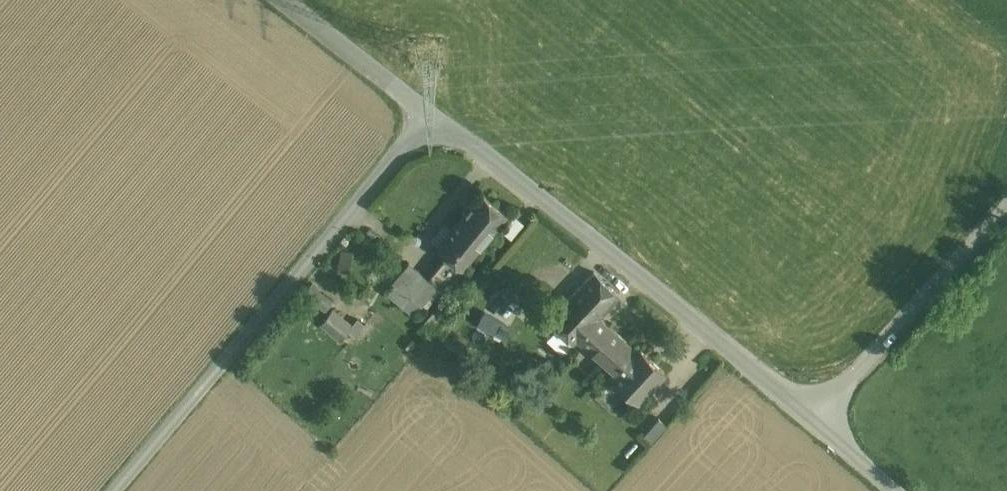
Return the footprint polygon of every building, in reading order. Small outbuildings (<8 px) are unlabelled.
[(482,193),(437,247),(447,255),(462,268),(507,213),(482,193)] [(514,235),(523,219),(512,213),(503,229),(514,235)] [(447,255),(428,278),(437,285),(437,286),(443,291),(462,268),(447,255)] [(428,278),(409,262),(393,281),(422,304),(437,286),(437,285),(428,278)] [(594,273),(551,319),(575,342),(577,339),(599,316),(618,295),(594,273)] [(321,309),(331,298),(315,283),(305,294),(321,309)] [(318,319),(335,337),(351,323),(334,304),(318,319)] [(482,310),(475,336),(503,343),(510,318),(482,310)] [(355,335),(366,324),(358,315),(346,327),(355,335)] [(638,351),(599,316),(577,339),(617,374),(638,351)] [(617,374),(614,377),(638,400),(665,370),(641,348),(638,351),(617,374)] [(659,418),(644,435),(653,443),(668,425),(659,418)]
